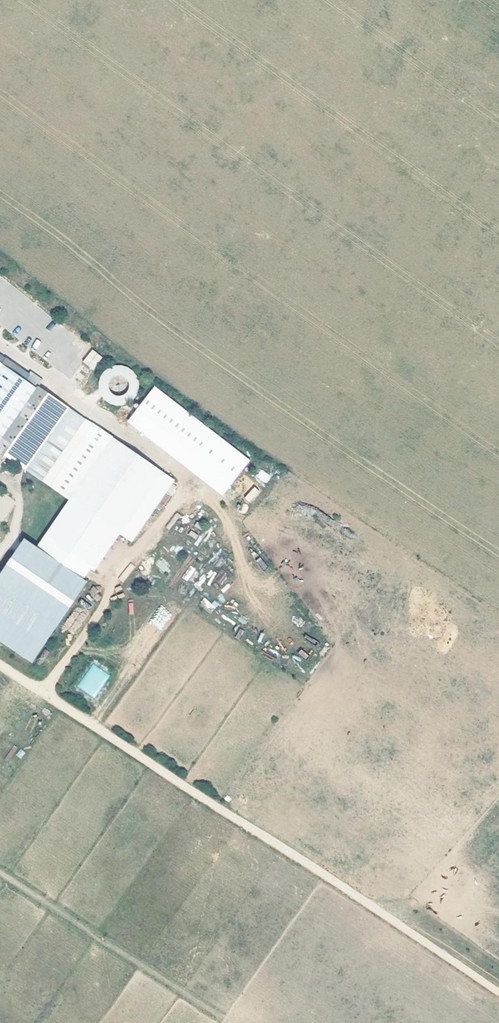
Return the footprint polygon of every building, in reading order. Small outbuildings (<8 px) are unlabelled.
[(92,370),(103,357),(93,349),(82,361),(92,370)] [(5,369),(0,375),(0,450),(40,394),(5,369)] [(154,385),(127,420),(223,495),(251,460),(154,385)] [(28,474),(71,412),(41,392),(0,450),(0,455),(28,474)] [(71,412),(28,474),(69,502),(114,533),(131,543),(173,480),(71,412)] [(265,484),(271,476),(262,469),(256,476),(265,484)] [(244,495),(249,502),(261,493),(256,486),(244,495)] [(69,502),(31,556),(77,587),(114,533),(69,502)] [(0,580),(0,652),(27,672),(84,592),(77,587),(31,556),(22,548),(0,580)] [(130,563),(118,578),(123,582),(135,567),(130,563)] [(188,565),(183,578),(189,581),(195,568),(188,565)] [(223,571),(211,582),(221,592),(233,582),(223,571)] [(204,597),(199,605),(212,613),(217,604),(204,597)] [(150,621),(161,630),(172,614),(161,606),(150,621)]
